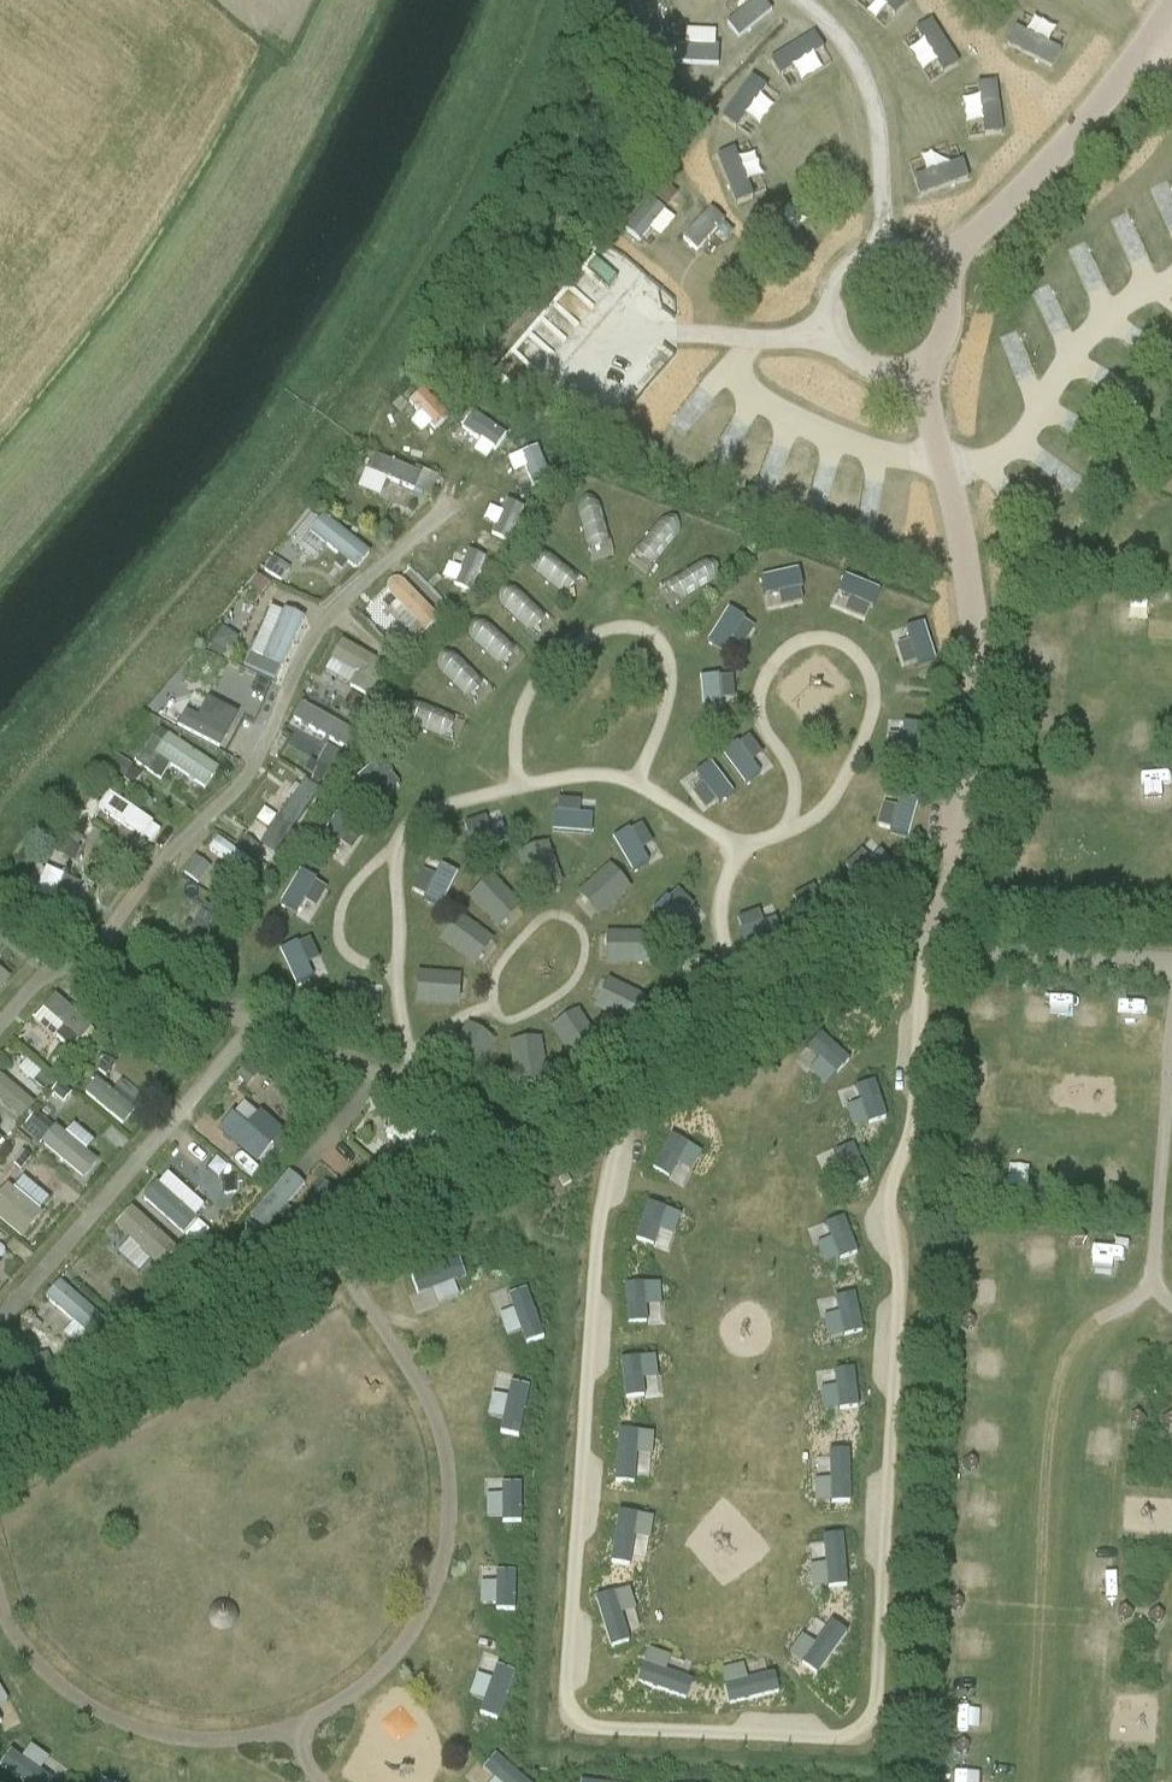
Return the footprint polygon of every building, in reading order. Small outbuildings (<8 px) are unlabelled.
[(814,17),(795,39),(816,56),(835,34),(814,17)] [(1008,26),(996,41),(1021,60),(1032,45),(1008,26)] [(919,114),(951,78),(913,44),(901,57),(911,66),(891,88),(919,114)] [(737,87),(767,114),(789,90),(759,64),(737,87)] [(718,170),(731,155),(711,136),(698,151),(718,170)] [(1138,158),(1129,170),(1164,199),(1171,190),(1171,160),(1171,161),(1162,154),(1150,168),(1138,158)] [(1113,187),(1099,204),(1138,237),(1152,220),(1113,187)] [(1061,269),(1093,239),(1077,222),(1045,252),(1061,269)] [(1151,359),(1167,342),(1136,313),(1120,330),(1151,359)] [(1007,333),(990,352),(1007,367),(1024,348),(1007,333)] [(939,408),(966,431),(988,407),(961,383),(939,408)] [(1073,451),(1092,428),(1063,404),(1044,428),(1073,451)] [(468,420),(451,466),(466,472),(483,426),(468,420)] [(404,485),(411,468),(374,453),(360,489),(382,497),(390,479),(404,485)] [(594,560),(616,553),(600,498),(577,505),(594,560)] [(323,516),(310,534),(360,568),(373,551),(323,516)] [(630,559),(647,574),(683,530),(665,516),(630,559)] [(493,534),(468,574),(479,581),(504,542),(493,534)] [(545,548),(531,567),(575,601),(590,583),(545,548)] [(713,556),(661,586),(673,607),(725,576),(713,556)] [(785,606),(807,602),(800,568),(762,576),(766,594),(782,591),(785,606)] [(869,621),(882,589),(846,574),(840,591),(854,596),(848,612),(869,621)] [(397,607),(423,634),(441,617),(401,575),(384,591),(398,606),(397,607)] [(498,599),(539,642),(556,625),(515,582),(498,599)] [(245,667),(276,681),(305,618),(274,604),(245,667)] [(710,641),(726,650),(733,637),(747,646),(759,626),(729,608),(710,641)] [(485,616),(469,634),(511,673),(527,656),(485,616)] [(926,621),(908,626),(913,641),(898,646),(905,668),(938,658),(926,621)] [(327,674),(369,692),(384,659),(341,641),(327,674)] [(453,648),(436,664),(470,699),(486,683),(453,648)] [(739,714),(737,675),(702,676),(704,715),(739,714)] [(228,728),(236,714),(208,698),(200,713),(228,728)] [(345,744),(353,727),(302,703),(294,721),(345,744)] [(420,705),(414,729),(461,739),(466,716),(420,705)] [(185,711),(177,728),(223,748),(231,730),(185,711)] [(890,758),(922,758),(922,722),(890,722),(890,758)] [(148,750),(203,792),(220,770),(171,733),(162,744),(156,740),(148,750)] [(725,754),(748,784),(763,772),(754,761),(766,752),(751,733),(725,754)] [(321,742),(306,770),(322,779),(337,751),(321,742)] [(373,806),(401,786),(383,761),(355,781),(373,806)] [(713,761),(697,772),(706,785),(695,793),(708,811),(735,792),(713,761)] [(1171,807),(1171,776),(1155,776),(1156,807),(1171,807)] [(259,817),(250,833),(282,851),(320,787),(305,778),(276,827),(259,817)] [(910,836),(921,800),(888,789),(877,826),(910,836)] [(110,793),(100,809),(154,843),(164,826),(110,793)] [(556,831),(596,833),(597,799),(557,798),(556,831)] [(503,811),(466,819),(473,851),(509,843),(503,811)] [(337,814),(323,840),(352,855),(365,829),(337,814)] [(643,849),(655,843),(646,823),(616,837),(633,872),(651,864),(643,849)] [(251,876),(259,864),(219,836),(210,848),(251,876)] [(847,864),(870,888),(895,864),(872,840),(847,864)] [(534,890),(562,882),(552,842),(523,850),(534,890)] [(185,873),(202,884),(213,866),(197,855),(185,873)] [(601,916),(634,888),(612,863),(579,891),(601,916)] [(444,905),(460,872),(443,864),(438,876),(423,869),(413,890),(444,905)] [(47,867),(34,901),(81,920),(94,886),(47,867)] [(313,921),(331,885),(300,870),(282,905),(313,921)] [(498,876),(472,897),(498,928),(523,908),(498,876)] [(803,911),(836,895),(828,879),(795,894),(803,911)] [(679,937),(707,916),(684,886),(656,907),(679,937)] [(739,915),(747,947),(784,938),(776,906),(739,915)] [(441,939),(476,966),(497,939),(461,913),(441,939)] [(652,963),(652,932),(607,932),(607,963),(652,963)] [(314,936),(281,950),(297,986),(330,972),(314,936)] [(12,980),(0,969),(0,993),(12,980)] [(417,1005),(462,1006),(463,973),(419,971),(417,1005)] [(607,978),(594,1006),(636,1025),(649,996),(607,978)] [(34,1019),(57,1039),(80,1014),(57,993),(34,1019)] [(1029,1025),(1065,1023),(1064,995),(1027,997),(1029,1025)] [(1143,1030),(1146,1005),(1122,1002),(1118,1027),(1143,1030)] [(858,1013),(869,1031),(881,1023),(871,1005),(858,1013)] [(580,1009),(553,1024),(574,1060),(601,1045),(580,1009)] [(447,1057),(474,1075),(498,1039),(471,1022),(447,1057)] [(542,1036),(511,1040),(518,1083),(549,1078),(542,1036)] [(22,1120),(37,1102),(0,1072),(0,1103),(22,1120)] [(124,1124),(146,1099),(123,1080),(114,1091),(98,1077),(86,1091),(124,1124)] [(258,1162),(285,1133),(247,1099),(220,1128),(258,1162)] [(102,1161),(88,1150),(94,1143),(62,1118),(51,1132),(34,1118),(25,1130),(87,1179),(102,1161)] [(440,1138),(394,1120),(387,1137),(434,1155),(440,1138)] [(169,1171),(144,1199),(183,1234),(208,1206),(169,1171)] [(292,1171),(252,1217),(268,1231),(308,1185),(292,1171)] [(25,1237),(54,1199),(19,1173),(0,1198),(0,1218),(25,1237)] [(119,1252),(141,1272),(153,1259),(161,1267),(179,1248),(133,1206),(115,1226),(130,1240),(119,1252)] [(462,1300),(458,1280),(466,1279),(463,1258),(414,1267),(422,1307),(462,1300)] [(46,1297),(74,1323),(65,1333),(83,1349),(109,1321),(62,1279),(46,1297)] [(524,1332),(527,1342),(544,1337),(532,1289),(510,1294),(515,1312),(503,1315),(509,1336),(524,1332)] [(509,1396),(495,1393),(489,1416),(504,1419),(501,1431),(521,1435),(532,1386),(512,1381),(509,1396)] [(619,1430),(618,1481),(635,1481),(636,1477),(653,1477),(654,1431),(619,1430)] [(817,1503),(853,1501),(851,1450),(832,1451),(833,1479),(816,1480),(817,1503)] [(505,1494),(488,1495),(489,1519),(525,1518),(524,1481),(504,1482),(505,1494)] [(648,1564),(654,1515),(618,1511),(613,1560),(648,1564)] [(827,1535),(829,1564),(813,1565),(814,1587),(849,1585),(846,1534),(827,1535)] [(482,1607),(517,1608),(518,1570),(498,1570),(498,1581),(482,1581),(482,1607)] [(630,1643),(624,1613),(637,1611),(633,1589),(600,1596),(610,1647),(630,1643)] [(816,1641),(827,1625),(816,1618),(806,1634),(816,1641)] [(833,1620),(816,1643),(805,1635),(791,1653),(819,1674),(850,1632),(833,1620)] [(640,1682),(688,1699),(695,1680),(687,1677),(692,1663),(652,1648),(640,1682)] [(723,1668),(731,1702),(781,1692),(777,1673),(768,1675),(765,1660),(723,1668)] [(496,1665),(493,1678),(478,1674),(472,1695),(485,1698),(481,1712),(504,1718),(517,1671),(496,1665)] [(0,1680),(0,1724),(4,1723),(7,1729),(20,1723),(0,1680)] [(51,1757),(31,1745),(24,1757),(12,1749),(1,1767),(25,1781),(52,1781),(54,1778),(42,1771),(51,1757)] [(485,1767),(497,1778),(494,1781),(531,1781),(498,1752),(485,1767)]
